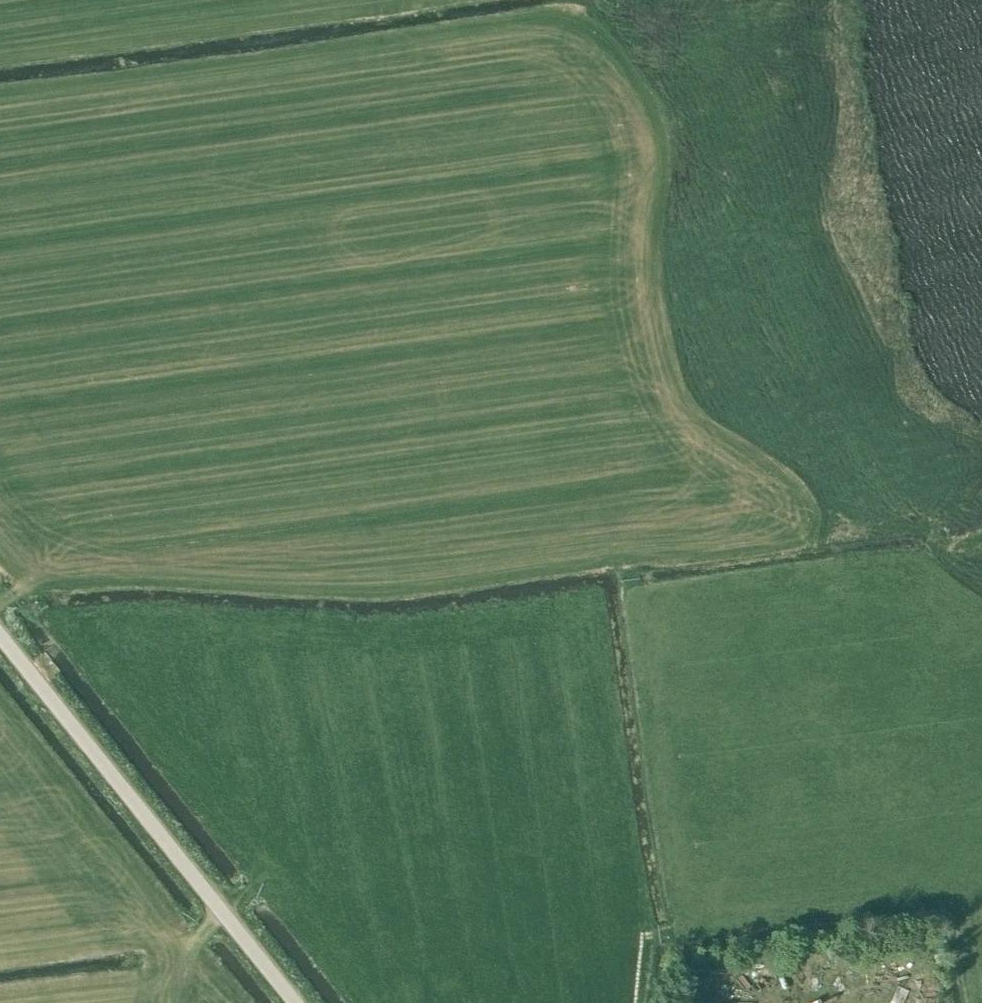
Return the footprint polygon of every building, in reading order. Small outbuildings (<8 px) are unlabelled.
[(795,965),(797,991),(817,990),(816,964),(795,965)]
